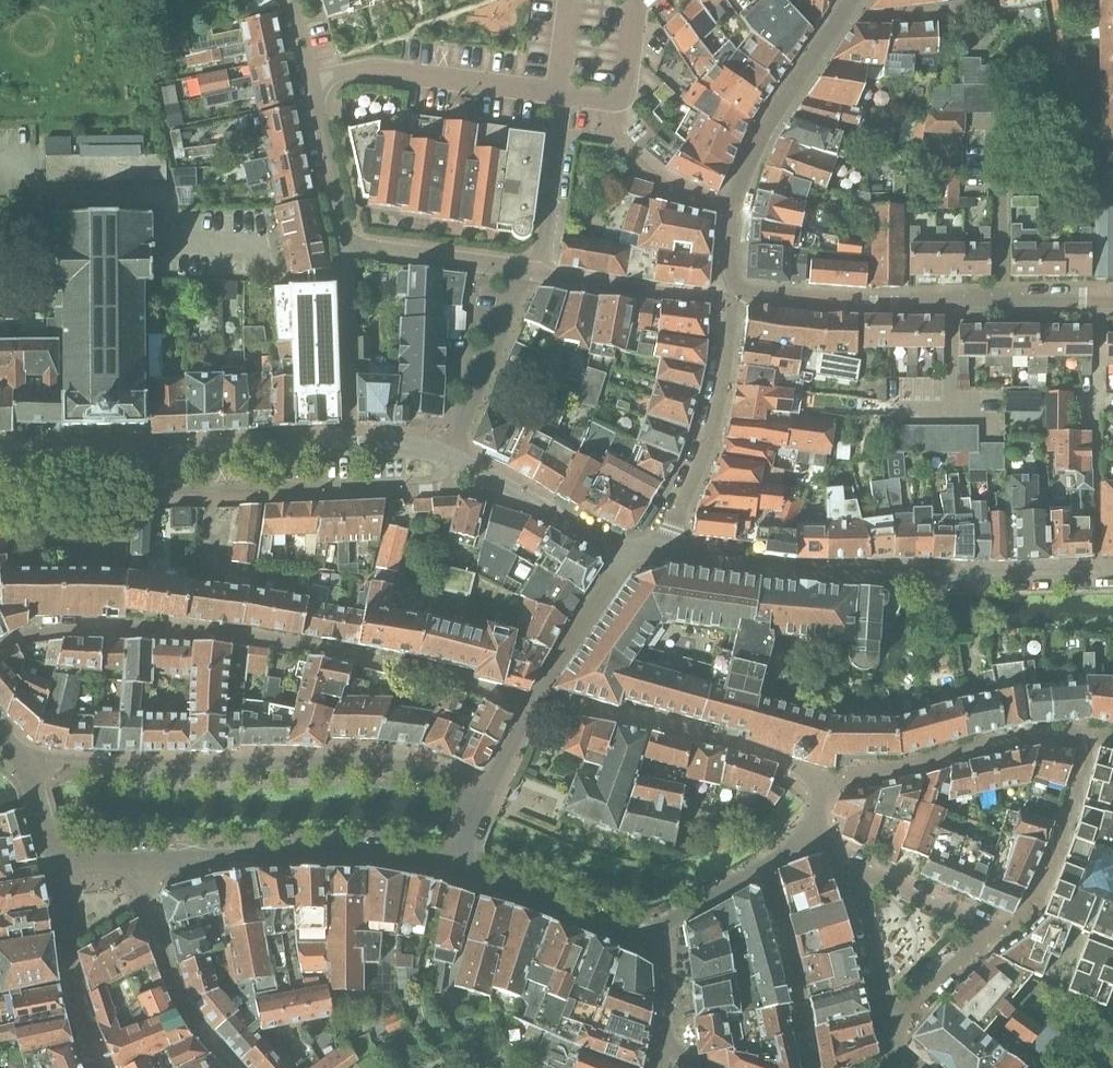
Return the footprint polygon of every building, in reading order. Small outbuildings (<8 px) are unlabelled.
[(279,7),(277,0),(248,0),(251,15),(267,12),(266,10),(279,7)] [(381,0),(320,0),(327,19),(381,0)] [(680,15),(681,15),(700,42),(717,26),(716,25),(707,14),(718,4),(723,0),(701,0),(699,1),(699,2),(697,0),(696,0),(680,15)] [(739,16),(751,32),(750,34),(751,35),(789,64),(813,32),(783,0),(756,0),(739,16)] [(797,4),(817,24),(832,0),(802,0),(797,4)] [(950,0),(874,0),(871,10),(950,1),(950,0)] [(1045,0),(999,0),(1000,8),(1045,1),(1045,0)] [(718,4),(707,14),(716,25),(727,16),(718,4)] [(1099,4),(1099,23),(1112,23),(1112,4),(1099,4)] [(1064,19),(1062,6),(1052,7),(1054,21),(1064,19)] [(196,44),(198,54),(281,37),(276,14),(241,22),(243,34),(196,44)] [(679,15),(663,30),(670,40),(689,69),(690,68),(698,78),(702,85),(750,121),(762,102),(761,102),(722,70),(722,69),(717,63),(712,57),(700,42),(681,15),(680,15),(679,15)] [(855,25),(844,43),(886,51),(885,55),(915,54),(915,56),(917,74),(936,75),(938,47),(938,23),(920,25),(893,26),(855,25)] [(1112,42),(1112,23),(1099,23),(1099,43),(1112,42)] [(1055,31),(1057,45),(1067,44),(1065,30),(1055,31)] [(729,42),(712,57),(717,63),(722,69),(722,70),(761,102),(788,65),(789,64),(751,35),(750,34),(736,51),(729,42)] [(248,55),(250,66),(285,59),(281,37),(198,54),(185,56),(187,67),(248,55)] [(1100,62),(1112,62),(1112,42),(1099,43),(1100,62)] [(831,63),(869,67),(883,68),(884,69),(884,78),(913,79),(915,56),(915,54),(885,55),(886,51),(844,43),(831,63)] [(1068,57),(1067,44),(1057,45),(1059,59),(1068,57)] [(252,77),(201,88),(203,99),(290,81),(285,59),(250,66),(252,77)] [(964,85),(978,85),(989,85),(989,67),(980,67),(980,59),(961,59),(964,85)] [(1100,81),(1112,81),(1112,62),(1100,62),(1100,81)] [(831,63),(807,98),(857,107),(865,78),(882,79),(882,78),(884,78),(884,69),(883,68),(869,67),(831,63)] [(689,69),(680,81),(688,87),(691,84),(694,86),(683,102),(701,115),(702,115),(739,143),(748,123),(750,121),(702,85),(698,78),(690,68),(689,69)] [(1060,70),(1062,83),(1071,82),(1069,68),(1060,70)] [(294,103),(290,81),(203,99),(205,108),(256,98),(259,110),(294,103)] [(1100,100),(1112,100),(1112,81),(1100,81),(1100,100)] [(1073,95),(1071,82),(1062,83),(1064,97),(1073,95)] [(664,84),(653,95),(661,103),(665,106),(675,94),(664,84)] [(178,103),(175,85),(161,88),(165,106),(178,103)] [(964,85),(947,86),(945,112),(945,114),(964,114),(964,85)] [(978,85),(964,85),(964,114),(965,113),(977,113),(978,85)] [(989,85),(978,85),(977,113),(991,113),(991,85),(989,85)] [(991,85),(991,113),(1004,113),(1004,85),(991,85)] [(1004,113),(1017,113),(1016,85),(1004,85),(1004,113)] [(1016,85),(1017,113),(1030,113),(1030,85),(1016,85)] [(1030,113),(1043,113),(1043,85),(1030,85),(1030,113)] [(1043,85),(1043,113),(1060,113),(1057,85),(1043,85)] [(931,112),(938,113),(945,114),(945,112),(947,86),(933,88),(931,112)] [(807,98),(793,118),(835,129),(838,131),(839,121),(860,125),(862,108),(857,107),(807,98)] [(1101,120),(1112,120),(1112,100),(1100,100),(1101,120)] [(178,103),(165,106),(169,128),(182,125),(178,103)] [(1065,111),(1070,124),(1079,120),(1074,107),(1065,111)] [(237,132),(224,135),(226,145),(239,142),(300,130),(295,108),(260,115),(246,118),(248,130),(237,132)] [(965,113),(964,114),(945,114),(938,113),(928,113),(926,121),(924,134),(965,134),(965,113)] [(701,115),(685,143),(729,169),(739,143),(702,115),(701,115)] [(793,118),(780,140),(811,150),(812,148),(839,157),(844,158),(846,153),(838,150),(843,134),(834,130),(835,129),(793,118)] [(921,149),(924,134),(926,121),(914,119),(911,133),(914,134),(911,147),(921,149)] [(544,137),(508,132),(505,154),(475,151),(478,128),(444,124),(413,120),(410,139),(378,134),(380,123),(350,130),(349,128),(348,129),(354,157),(356,156),(355,156),(364,157),(362,172),(359,172),(358,168),(357,169),(364,200),(365,200),(365,199),(369,199),(368,205),(400,209),(400,212),(431,216),(431,219),(463,223),(463,227),(497,231),(498,226),(511,228),(511,230),(512,232),(512,234),(513,235),(514,237),(516,238),(518,239),(520,240),(522,240),(524,240),(526,239),(527,239),(529,238),(530,236),(531,235),(532,233),(544,137)] [(1084,133),(1079,120),(1070,124),(1075,136),(1084,133)] [(1101,120),(1101,140),(1112,140),(1112,120),(1101,120)] [(665,125),(644,150),(666,168),(665,169),(718,194),(729,169),(685,143),(685,145),(665,125)] [(184,150),(180,130),(170,132),(174,151),(184,150)] [(300,130),(239,142),(241,153),(267,147),(269,159),(304,151),(300,130)] [(47,157),(48,157),(61,157),(71,157),(70,137),(46,138),(47,157)] [(779,140),(766,167),(827,188),(839,157),(812,148),(811,150),(780,140),(779,140)] [(218,156),(217,145),(191,148),(193,158),(218,156)] [(184,150),(174,151),(175,160),(193,158),(191,148),(184,150)] [(271,170),(246,175),(248,186),(309,174),(304,151),(269,159),(271,170)] [(74,157),(75,182),(88,182),(88,156),(74,157)] [(101,156),(88,156),(88,182),(101,182),(101,156)] [(101,156),(101,182),(114,181),(114,156),(101,156)] [(127,156),(114,156),(114,181),(127,181),(127,156)] [(127,156),(127,181),(141,181),(141,156),(127,156)] [(154,156),(141,156),(141,181),(154,181),(154,156)] [(154,156),(154,181),(168,181),(168,156),(154,156)] [(48,182),(61,182),(61,157),(48,157),(48,182)] [(71,157),(61,157),(61,182),(75,182),(74,157),(71,157)] [(765,168),(759,191),(805,206),(808,194),(824,199),(827,188),(766,167),(765,168)] [(959,199),(960,169),(960,168),(936,168),(935,209),(959,209),(959,208),(959,199)] [(171,170),(174,181),(176,188),(192,188),(191,169),(171,170)] [(309,174),(248,186),(250,196),(276,191),(278,202),(313,195),(313,194),(309,174)] [(623,232),(619,245),(632,248),(633,248),(639,249),(639,248),(659,251),(660,252),(710,257),(710,256),(714,215),(655,202),(650,200),(654,186),(627,178),(622,193),(635,197),(633,206),(632,205),(623,232)] [(752,220),(779,225),(801,229),(805,206),(759,191),(758,192),(752,220)] [(856,191),(854,200),(872,203),(871,195),(856,191)] [(1022,208),(1022,198),(1011,198),(1011,208),(1022,208)] [(869,218),(871,207),(872,203),(854,200),(851,199),(848,214),(869,218)] [(959,199),(959,208),(973,208),(974,199),(964,199),(959,199)] [(281,207),(276,207),(290,274),(301,275),(332,268),(330,257),(319,200),(281,207)] [(1096,280),(1112,280),(1112,208),(1104,208),(1104,202),(1096,202),(1096,280)] [(872,207),(872,288),(904,287),(904,207),(872,207)] [(0,342),(0,368),(6,368),(7,392),(14,391),(13,423),(64,423),(64,425),(145,424),(145,336),(144,322),(144,283),(152,283),(152,270),(159,270),(158,249),(166,249),(166,215),(54,216),(54,234),(43,234),(43,291),(56,291),(57,319),(48,319),(49,341),(0,342)] [(750,247),(750,248),(789,251),(789,250),(798,251),(807,252),(816,252),(818,243),(821,235),(821,234),(802,229),(801,229),(779,225),(752,220),(750,247)] [(910,275),(937,276),(937,245),(920,245),(920,228),(911,227),(910,275)] [(1011,227),(1010,277),(1038,277),(1038,245),(1038,233),(1021,233),(1021,227),(1011,227)] [(937,276),(962,276),(963,276),(964,245),(947,245),(947,228),(937,228),(937,245),(937,276)] [(962,277),(985,277),(991,277),(991,228),(981,228),(981,245),(964,245),(963,276),(962,276),(962,277)] [(1038,228),(1038,233),(1038,245),(1038,277),(1064,277),(1064,246),(1047,246),(1048,228),(1038,228)] [(1081,246),(1064,246),(1064,277),(1091,277),(1091,228),(1082,228),(1081,246)] [(564,234),(561,266),(606,273),(607,273),(627,277),(632,248),(619,245),(617,245),(564,234)] [(861,256),(862,243),(839,238),(837,254),(861,256)] [(632,248),(627,277),(631,278),(649,281),(654,282),(655,282),(659,251),(639,248),(639,249),(633,248),(632,248)] [(750,248),(749,273),(755,279),(799,282),(799,281),(805,281),(807,252),(798,251),(789,250),(789,251),(750,248)] [(659,251),(655,282),(708,288),(710,265),(711,258),(710,257),(660,252),(659,251)] [(809,283),(837,285),(839,262),(811,260),(809,283)] [(837,285),(866,288),(868,264),(839,262),(837,285)] [(462,307),(467,276),(467,275),(442,272),(442,271),(410,267),(409,272),(401,271),(397,275),(396,292),(400,295),(409,295),(409,301),(406,301),(405,320),(399,320),(399,321),(401,321),(398,377),(394,377),(395,367),(369,366),(369,377),(356,376),(359,425),(394,426),(395,427),(406,427),(407,415),(443,417),(447,338),(460,339),(462,307)] [(221,296),(221,282),(210,282),(210,296),(221,296)] [(235,283),(222,282),(222,298),(235,298),(235,283)] [(338,397),(334,287),(274,288),(275,318),(279,342),(293,342),(296,426),(340,425),(339,397),(338,397)] [(517,344),(512,355),(538,366),(543,354),(531,349),(540,329),(554,335),(567,293),(538,289),(528,313),(524,322),(525,322),(516,343),(517,344)] [(554,335),(551,345),(589,351),(599,298),(567,293),(554,335)] [(589,351),(588,355),(614,359),(616,350),(625,353),(632,329),(636,302),(599,297),(599,298),(589,351)] [(641,301),(637,329),(638,329),(652,332),(654,302),(653,302),(641,301)] [(654,302),(652,332),(658,333),(658,335),(707,342),(709,306),(654,302)] [(748,307),(745,343),(811,351),(822,353),(857,353),(857,316),(826,316),(818,315),(748,307)] [(891,348),(891,317),(891,316),(864,316),(864,348),(867,348),(867,366),(877,366),(877,348),(891,348)] [(917,317),(891,317),(891,348),(908,349),(908,366),(917,366),(917,349),(917,317)] [(917,317),(917,349),(934,349),(934,366),(944,366),(944,318),(917,317)] [(155,322),(144,322),(145,336),(150,336),(155,336),(155,322)] [(986,325),(986,326),(985,358),(985,366),(1003,366),(1003,375),(1012,375),(1012,358),(1012,326),(986,325)] [(969,358),(985,358),(986,326),(959,326),(959,375),(969,375),(969,358)] [(1039,375),(1039,327),(1039,326),(1012,326),(1012,358),(1029,358),(1029,375),(1039,375)] [(1065,327),(1039,327),(1039,375),(1048,375),(1048,358),(1065,358),(1065,327)] [(1065,327),(1065,358),(1082,358),(1082,375),(1091,375),(1091,327),(1065,327)] [(251,329),(251,343),(266,343),(263,329),(251,329)] [(632,329),(625,353),(653,359),(653,357),(658,335),(658,333),(652,332),(638,329),(637,329),(632,329)] [(150,336),(152,434),(189,433),(188,379),(169,379),(163,380),(162,335),(155,336),(150,336)] [(658,335),(653,357),(704,368),(707,342),(658,335)] [(271,368),(272,373),(273,415),(271,417),(271,420),(273,421),(273,428),(295,427),(296,426),(293,342),(279,342),(277,343),(282,362),(283,362),(283,364),(271,365),(271,368)] [(744,344),(738,387),(792,391),(801,393),(802,382),(809,383),(812,381),(813,376),(846,381),(860,384),(861,361),(811,353),(811,351),(745,343),(744,344)] [(271,368),(271,365),(272,362),(270,357),(263,357),(264,368),(271,368)] [(653,357),(660,359),(655,380),(699,390),(704,368),(653,357)] [(504,372),(530,383),(535,371),(510,360),(504,372)] [(580,383),(585,370),(571,366),(568,373),(545,365),(543,371),(580,383)] [(13,432),(13,423),(14,391),(7,392),(6,368),(0,368),(0,432),(13,432)] [(581,386),(592,390),(598,371),(587,368),(581,386)] [(601,393),(607,374),(598,371),(592,390),(601,393)] [(262,379),(246,380),(248,430),(273,428),(273,421),(271,420),(271,417),(273,415),(272,373),(262,374),(262,379)] [(188,377),(188,379),(189,433),(224,431),(223,376),(188,377)] [(224,431),(248,430),(246,380),(246,378),(230,379),(229,376),(223,376),(224,431)] [(960,387),(968,387),(968,376),(960,376),(960,387)] [(655,380),(650,398),(652,399),(651,401),(669,407),(675,402),(694,408),(699,390),(655,380)] [(575,407),(576,403),(580,390),(558,383),(555,394),(559,402),(575,407)] [(581,386),(580,390),(576,403),(586,406),(592,390),(581,386)] [(737,387),(733,409),(799,416),(800,409),(790,408),(792,391),(738,387),(737,387)] [(595,409),(601,393),(592,390),(586,406),(595,409)] [(1075,392),(1049,392),(1049,406),(1075,406),(1075,392)] [(645,417),(687,432),(690,422),(694,408),(675,402),(669,407),(651,401),(652,399),(650,398),(645,417)] [(1075,406),(1049,406),(1049,432),(1054,432),(1062,432),(1062,420),(1075,420),(1075,406)] [(720,457),(720,458),(762,465),(763,466),(771,467),(773,454),(795,461),(798,449),(809,452),(828,455),(828,456),(830,456),(835,421),(799,416),(733,409),(731,420),(730,420),(725,437),(726,438),(720,457)] [(521,423),(503,463),(508,465),(533,479),(551,441),(552,441),(562,417),(555,413),(544,436),(527,428),(528,426),(521,423)] [(486,414),(472,443),(487,450),(484,455),(503,463),(521,423),(506,417),(504,422),(486,414)] [(645,417),(637,440),(678,457),(686,436),(687,432),(645,417)] [(1062,420),(1062,432),(1074,432),(1075,420),(1062,420)] [(575,454),(557,494),(579,507),(596,473),(605,456),(616,435),(592,422),(588,421),(584,431),(582,439),(582,440),(575,454)] [(900,426),(887,426),(887,453),(900,453),(900,426)] [(913,426),(900,426),(900,453),(913,453),(913,426)] [(926,426),(913,426),(913,453),(926,453),(926,426)] [(939,426),(926,426),(926,453),(939,453),(939,426)] [(952,426),(939,426),(939,453),(952,453),(952,426)] [(965,426),(952,426),(952,453),(965,453),(965,426)] [(978,426),(965,426),(965,453),(969,453),(978,453),(978,444),(978,426)] [(551,441),(533,479),(557,494),(575,454),(582,440),(582,439),(584,431),(574,427),(568,443),(574,446),(571,452),(552,441),(551,441)] [(1049,432),(1049,452),(1059,452),(1059,445),(1079,446),(1079,455),(1093,455),(1093,432),(1086,432),(1074,432),(1062,432),(1054,432),(1049,432)] [(605,456),(596,473),(601,476),(650,503),(651,502),(664,482),(629,464),(631,459),(637,440),(633,439),(631,438),(629,442),(616,435),(605,456)] [(631,459),(629,464),(664,482),(665,481),(677,459),(678,457),(637,440),(631,459)] [(837,444),(836,460),(849,461),(850,445),(837,444)] [(969,453),(968,471),(969,471),(987,471),(991,471),(991,444),(978,444),(978,453),(969,453)] [(1004,444),(991,444),(991,471),(1005,471),(1004,444)] [(1059,452),(1059,471),(1078,472),(1078,490),(1082,489),(1094,489),(1094,470),(1093,470),(1093,455),(1079,455),(1079,446),(1059,445),(1059,452)] [(806,477),(809,452),(798,449),(795,461),(793,473),(798,474),(797,479),(806,477)] [(696,513),(750,519),(753,520),(757,528),(792,531),(792,529),(790,529),(792,524),(803,501),(806,491),(817,491),(817,481),(826,481),(827,469),(828,456),(828,455),(809,452),(806,477),(797,479),(797,489),(782,487),(779,510),(755,509),(756,500),(734,497),(736,487),(732,487),(733,484),(726,482),(726,485),(710,483),(696,513)] [(904,457),(887,458),(889,479),(905,478),(904,457)] [(720,458),(710,483),(726,485),(726,482),(733,484),(732,487),(736,487),(734,497),(756,500),(755,509),(779,510),(782,487),(758,485),(762,465),(720,458)] [(987,471),(969,471),(970,482),(988,481),(987,471)] [(596,473),(579,507),(593,514),(625,530),(634,528),(650,503),(601,476),(596,473)] [(944,516),(933,516),(933,558),(954,559),(955,517),(964,516),(962,506),(961,497),(958,474),(952,474),(946,475),(947,495),(940,496),(944,516)] [(1011,477),(1005,477),(1006,513),(1011,513),(1011,525),(1016,525),(1017,560),(1050,558),(1049,513),(1040,513),(1040,499),(1036,499),(1037,476),(1011,476),(1011,477)] [(899,479),(884,481),(884,492),(893,527),(894,558),(897,557),(913,557),(912,520),(912,509),(902,509),(901,492),(899,479)] [(882,518),(863,521),(871,558),(894,558),(893,527),(884,492),(884,481),(884,480),(871,482),(874,502),(878,501),(882,518)] [(1104,483),(1104,489),(1105,556),(1112,556),(1112,483),(1104,483)] [(853,487),(826,489),(826,491),(826,501),(827,523),(828,558),(871,558),(863,521),(861,519),(853,487)] [(1078,490),(1072,490),(1073,508),(1072,508),(1072,513),(1073,558),(1096,557),(1096,519),(1083,519),(1082,489),(1078,490)] [(996,494),(988,494),(988,500),(989,512),(991,524),(991,531),(990,561),(1009,561),(1006,513),(997,513),(996,494)] [(458,498),(458,499),(453,519),(447,542),(474,548),(485,505),(458,498)] [(415,500),(413,504),(414,513),(434,512),(433,499),(415,500)] [(434,518),(453,519),(458,499),(433,499),(434,512),(434,518)] [(988,500),(971,501),(971,505),(972,516),(973,561),(990,561),(991,531),(991,524),(989,512),(988,500)] [(382,503),(380,501),(374,501),(373,502),(371,504),(364,504),(365,523),(361,523),(363,542),(357,542),(358,556),(368,556),(368,542),(379,541),(386,503),(382,503)] [(365,523),(364,504),(361,504),(359,502),(352,503),(350,505),(343,505),(345,539),(339,543),(338,543),(339,564),(349,564),(348,543),(357,542),(363,542),(361,523),(365,523)] [(342,505),(340,503),(333,503),(333,504),(331,506),(325,506),(319,534),(317,544),(314,569),(323,569),(327,544),(338,543),(339,543),(345,539),(343,505),(342,505)] [(291,505),(287,536),(319,534),(325,506),(323,504),(322,504),(291,505)] [(287,536),(291,505),(265,506),(258,563),(272,564),(273,554),(271,554),(273,536),(287,536)] [(955,517),(954,559),(957,560),(973,561),(972,516),(971,505),(962,506),(964,516),(955,517)] [(255,546),(261,507),(240,508),(236,544),(237,544),(255,546)] [(515,543),(530,518),(493,507),(484,539),(511,553),(517,543),(515,543)] [(933,508),(912,509),(912,520),(913,557),(933,558),(933,516),(933,508)] [(1072,508),(1049,508),(1049,513),(1050,558),(1073,558),(1072,513),(1072,508)] [(133,510),(132,514),(130,556),(152,558),(156,509),(133,510)] [(191,509),(173,509),(173,528),(192,528),(191,509)] [(696,513),(694,530),(699,536),(735,540),(736,529),(749,530),(750,519),(696,513)] [(534,553),(549,529),(531,518),(530,518),(515,543),(517,543),(534,553)] [(28,623),(29,616),(106,616),(107,609),(119,610),(119,617),(126,618),(127,610),(130,573),(129,573),(125,573),(78,571),(13,570),(7,571),(7,542),(11,542),(11,519),(0,519),(0,637),(28,623)] [(828,558),(827,523),(796,524),(796,531),(796,558),(825,559),(825,558),(828,558)] [(419,657),(428,620),(431,608),(434,595),(392,586),(395,573),(397,573),(407,530),(387,525),(373,582),(373,581),(372,583),(370,593),(370,594),(359,644),(359,645),(373,648),(372,653),(377,654),(378,649),(419,657)] [(753,553),(796,558),(796,531),(791,531),(757,528),(753,553)] [(534,553),(541,557),(544,552),(562,564),(575,544),(549,529),(534,553)] [(475,575),(503,589),(506,581),(517,556),(511,553),(484,539),(475,575)] [(190,581),(190,582),(186,618),(218,622),(243,625),(244,625),(249,589),(251,577),(252,572),(253,565),(255,546),(237,544),(234,561),(239,562),(238,575),(226,573),(224,586),(215,585),(216,578),(192,574),(192,582),(190,581)] [(538,568),(584,594),(602,567),(600,559),(575,544),(562,564),(544,552),(541,557),(535,566),(538,568)] [(306,566),(314,566),(315,560),(316,555),(307,554),(306,566)] [(470,599),(475,575),(441,567),(435,590),(470,599)] [(503,589),(514,595),(522,597),(526,600),(565,621),(584,594),(538,568),(526,589),(517,586),(506,581),(503,589)] [(620,704),(619,704),(621,698),(625,700),(748,733),(759,699),(773,643),(772,637),(850,644),(849,656),(849,659),(851,663),(853,667),(856,669),(859,670),(863,671),(866,670),(869,670),(872,668),(875,666),(877,662),(878,658),(879,644),(880,644),(881,628),(886,628),(888,596),(886,594),(886,593),(884,592),(883,592),(883,591),(882,591),(883,589),(856,587),(856,589),(853,589),(852,589),(815,586),(815,585),(814,585),(812,585),(810,585),(810,586),(801,585),(801,584),(796,583),(796,585),(788,584),(759,582),(759,581),(754,581),(743,580),(743,579),(739,578),(739,579),(728,578),(729,577),(724,576),(724,577),(713,576),(713,575),(708,574),(708,575),(698,574),(698,573),(694,572),(693,573),(683,571),(679,570),(678,571),(667,569),(668,568),(665,568),(632,579),(631,582),(625,590),(623,593),(624,593),(617,602),(616,602),(615,605),(609,614),(608,614),(606,617),(607,617),(601,626),(600,625),(598,629),(599,629),(592,638),(590,640),(590,641),(584,649),(582,652),(577,661),(576,660),(573,664),(574,665),(568,674),(567,673),(565,676),(566,677),(560,685),(559,685),(556,689),(559,691),(559,690),(616,706),(618,707),(620,704)] [(252,572),(251,577),(250,590),(249,589),(244,625),(304,635),(310,599),(309,598),(257,591),(259,573),(252,572)] [(127,610),(186,618),(190,582),(130,573),(127,610)] [(333,574),(330,587),(340,589),(342,576),(333,574)] [(435,590),(434,595),(431,608),(471,618),(476,600),(481,602),(482,598),(509,606),(514,595),(503,589),(475,575),(470,599),(435,590)] [(366,582),(364,593),(370,594),(370,593),(372,583),(366,582)] [(310,584),(309,598),(310,599),(304,635),(322,638),(329,606),(328,605),(330,587),(321,585),(310,584)] [(341,642),(341,641),(348,609),(337,607),(340,589),(330,587),(328,605),(329,606),(322,638),(341,642)] [(357,610),(348,609),(341,641),(359,644),(370,594),(364,593),(361,592),(357,610)] [(565,621),(526,600),(520,615),(519,626),(528,629),(521,643),(549,649),(565,621)] [(485,635),(428,620),(419,657),(477,671),(475,679),(502,685),(508,662),(513,640),(515,635),(487,627),(485,635)] [(56,666),(64,640),(50,641),(45,665),(56,666)] [(79,677),(80,678),(103,680),(104,669),(104,641),(104,640),(64,640),(56,666),(57,666),(55,674),(79,677)] [(513,640),(508,662),(539,669),(549,649),(521,643),(513,640)] [(104,641),(104,669),(124,669),(125,641),(104,641)] [(124,669),(121,705),(122,710),(120,710),(119,751),(141,751),(142,715),(142,713),(147,712),(152,710),(155,705),(157,700),(156,694),(154,690),(149,687),(149,686),(150,685),(151,675),(150,675),(151,641),(125,641),(124,669)] [(192,677),(195,643),(182,642),(168,642),(151,641),(150,675),(151,675),(192,677)] [(232,646),(195,643),(192,677),(189,716),(189,752),(223,753),(223,750),(226,715),(226,714),(228,684),(232,646)] [(26,661),(18,646),(7,650),(0,654),(0,703),(9,714),(26,661)] [(246,673),(267,676),(270,650),(249,647),(246,673)] [(1084,675),(1085,675),(1088,719),(1089,719),(1112,724),(1112,701),(1112,679),(1092,679),(1092,675),(1095,675),(1094,654),(1084,654),(1084,675)] [(308,657),(299,693),(301,694),(299,705),(322,711),(325,697),(327,697),(340,700),(341,699),(344,687),(348,688),(348,687),(329,682),(334,662),(313,658),(308,657)] [(8,715),(37,742),(52,685),(51,685),(36,678),(40,665),(26,661),(9,714),(8,715)] [(1047,704),(1046,687),(1033,688),(1032,683),(1036,683),(1034,661),(1023,662),(1026,690),(1025,690),(1029,724),(1052,722),(1050,703),(1047,704)] [(353,665),(334,662),(329,682),(348,687),(350,680),(351,680),(353,675),(351,674),(353,665)] [(529,692),(539,669),(508,662),(502,685),(529,692)] [(992,666),(993,671),(995,684),(997,693),(1004,729),(1029,724),(1025,690),(1026,690),(1023,662),(992,665),(992,666)] [(995,684),(993,671),(983,672),(986,685),(995,684)] [(95,707),(95,711),(74,709),(80,678),(79,677),(55,674),(51,685),(52,685),(37,742),(67,748),(71,723),(95,725),(96,707),(95,707)] [(1059,721),(1088,719),(1085,675),(1084,675),(1079,675),(1080,685),(1046,687),(1047,704),(1050,703),(1052,722),(1059,721)] [(271,703),(281,705),(284,688),(280,687),(281,679),(266,677),(262,702),(271,703)] [(341,699),(340,700),(341,700),(335,711),(326,738),(352,739),(366,698),(369,684),(351,680),(350,680),(348,687),(348,688),(344,687),(341,699)] [(235,694),(244,695),(245,684),(236,683),(235,694)] [(432,700),(439,701),(445,688),(435,685),(432,700)] [(441,721),(468,733),(470,730),(484,737),(485,736),(497,742),(513,714),(484,701),(476,717),(460,710),(466,694),(445,688),(439,701),(435,710),(444,714),(441,721)] [(299,693),(294,710),(296,710),(287,746),(323,748),(326,738),(335,711),(325,709),(327,697),(325,697),(322,711),(299,705),(301,694),(299,693)] [(967,737),(1004,729),(997,693),(959,701),(967,737)] [(352,739),(378,740),(389,708),(392,699),(366,698),(352,739)] [(833,769),(834,767),(835,754),(824,750),(832,718),(832,717),(816,713),(759,699),(748,733),(747,740),(752,742),(792,756),(794,758),(833,769)] [(265,746),(269,717),(271,703),(262,702),(244,700),(243,714),(242,714),(241,746),(265,746)] [(959,701),(894,720),(900,755),(967,737),(959,701)] [(280,708),(281,705),(271,703),(269,717),(265,746),(287,746),(296,710),(294,710),(280,708)] [(122,710),(121,705),(115,704),(115,709),(96,707),(95,725),(93,749),(119,751),(120,710),(122,710)] [(389,708),(378,740),(421,745),(434,714),(389,708)] [(435,710),(434,714),(421,745),(456,760),(468,733),(441,721),(444,714),(435,710)] [(226,714),(226,715),(223,750),(240,748),(241,746),(242,714),(226,714)] [(141,751),(189,752),(189,716),(142,715),(141,751)] [(687,769),(692,744),(692,743),(654,734),(616,726),(577,718),(570,735),(572,736),(565,752),(585,760),(584,762),(600,769),(595,782),(576,774),(562,812),(617,832),(643,758),(687,769)] [(876,754),(900,755),(894,720),(894,718),(832,718),(824,750),(835,754),(834,767),(849,766),(849,760),(876,760),(876,754)] [(71,723),(67,748),(93,749),(95,725),(71,723)] [(481,771),(497,743),(497,742),(485,736),(484,737),(470,730),(468,733),(456,760),(481,771)] [(727,751),(692,744),(687,769),(688,770),(687,779),(720,786),(721,784),(745,791),(750,758),(727,751)] [(1038,747),(989,759),(997,790),(1030,783),(1029,781),(1030,778),(1038,747)] [(1047,781),(1056,749),(1039,747),(1038,747),(1030,778),(1029,781),(1030,783),(1045,787),(1047,781)] [(1099,748),(1089,782),(1077,825),(1072,840),(1063,865),(1052,896),(1043,916),(1071,927),(1089,934),(1067,992),(1106,1007),(1112,988),(1112,752),(1099,748)] [(1077,750),(1056,749),(1047,781),(1066,786),(1077,750)] [(766,798),(775,806),(784,793),(771,787),(778,766),(750,758),(745,791),(766,798)] [(989,759),(968,764),(975,795),(997,790),(989,759)] [(968,764),(951,767),(949,796),(948,796),(948,800),(975,795),(968,764)] [(925,775),(917,802),(933,807),(936,793),(948,796),(949,796),(951,767),(925,775)] [(925,775),(904,779),(891,819),(901,821),(887,860),(895,864),(901,849),(902,849),(917,802),(925,775)] [(637,777),(619,830),(678,844),(684,809),(687,809),(688,799),(684,798),(686,788),(637,777)] [(883,783),(882,788),(873,815),(872,815),(862,845),(871,849),(882,816),(891,819),(904,779),(883,783)] [(873,815),(882,788),(843,792),(832,814),(847,819),(842,836),(861,846),(862,845),(872,815),(873,815)] [(1028,794),(1026,802),(1057,812),(1059,807),(1043,802),(1044,798),(1028,794)] [(1043,802),(1059,807),(1062,799),(1045,794),(1044,798),(1043,802)] [(933,807),(917,802),(902,849),(928,858),(930,859),(940,830),(946,811),(933,807)] [(1047,821),(1053,823),(1057,812),(1026,802),(1023,805),(1021,814),(1047,821)] [(22,810),(6,813),(0,813),(0,827),(3,839),(0,839),(0,886),(15,884),(10,860),(18,863),(37,860),(22,810)] [(1053,823),(1047,821),(1021,814),(1018,814),(1010,811),(1007,810),(1000,832),(1045,844),(1053,823)] [(976,826),(979,818),(967,813),(964,823),(976,827),(976,826)] [(716,850),(728,842),(720,828),(706,836),(716,850)] [(963,838),(944,885),(950,887),(962,893),(977,852),(977,851),(980,843),(979,832),(967,828),(963,838)] [(963,838),(940,830),(930,859),(928,858),(921,875),(931,879),(944,885),(963,838)] [(992,857),(993,858),(987,877),(1025,889),(1030,880),(1045,844),(1000,832),(992,857)] [(977,852),(962,893),(979,900),(987,877),(993,858),(992,857),(997,843),(983,837),(980,843),(977,851),(977,852)] [(789,906),(792,916),(840,902),(833,881),(832,882),(822,855),(787,866),(788,868),(779,871),(781,879),(789,906)] [(292,869),(294,908),(300,973),(328,973),(328,965),(327,965),(327,870),(328,869),(292,868),(292,869)] [(254,871),(262,910),(265,926),(273,925),(276,909),(294,908),(292,869),(288,869),(289,870),(256,872),(256,871),(254,871)] [(398,936),(399,936),(408,876),(367,869),(367,870),(364,870),(363,896),(327,896),(327,965),(328,965),(328,973),(329,985),(329,986),(330,990),(364,991),(364,964),(380,964),(382,935),(398,936)] [(363,896),(364,870),(327,870),(327,896),(363,896)] [(254,871),(215,877),(223,919),(228,945),(233,964),(238,983),(237,984),(240,992),(243,999),(247,1004),(247,1006),(256,1004),(256,1000),(257,1000),(257,999),(256,999),(255,994),(277,990),(264,927),(265,926),(262,910),(254,871)] [(426,928),(427,919),(434,882),(408,876),(399,936),(410,938),(412,926),(426,928)] [(196,882),(204,915),(206,924),(223,919),(215,877),(196,882)] [(987,877),(979,900),(1013,915),(1025,889),(987,877)] [(0,886),(0,918),(49,910),(48,903),(43,879),(15,884),(0,886)] [(196,882),(179,887),(190,929),(206,924),(204,915),(196,882)] [(442,885),(434,882),(427,919),(439,921),(435,946),(436,947),(434,960),(453,965),(457,952),(459,952),(475,896),(442,885)] [(164,891),(161,897),(171,934),(190,929),(179,887),(164,891)] [(751,888),(750,887),(749,889),(728,901),(739,926),(734,929),(722,935),(725,940),(689,953),(694,984),(692,985),(698,1034),(700,1053),(701,1053),(707,1052),(708,1060),(715,1062),(718,1055),(717,1050),(726,1049),(727,1053),(758,1058),(758,1062),(776,1062),(777,1067),(800,1067),(796,1052),(793,1034),(787,1007),(788,1007),(788,1005),(789,1005),(780,966),(769,926),(759,892),(759,891),(758,890),(751,888)] [(492,988),(513,907),(481,899),(454,987),(455,988),(490,997),(492,988)] [(739,926),(728,901),(685,926),(689,953),(725,940),(722,935),(734,929),(739,926)] [(853,944),(840,902),(792,916),(802,958),(853,944)] [(551,921),(513,907),(492,988),(520,997),(523,991),(551,921)] [(52,937),(49,910),(0,918),(0,947),(52,937)] [(1026,933),(1011,943),(993,955),(990,958),(1018,974),(1030,978),(1033,975),(1041,978),(1050,956),(1058,960),(1071,927),(1043,916),(1037,922),(1026,933)] [(206,924),(190,929),(171,934),(180,965),(209,953),(223,947),(228,945),(223,919),(206,924)] [(139,921),(138,921),(137,921),(135,922),(136,923),(130,926),(129,925),(127,927),(122,931),(121,930),(118,931),(119,932),(111,936),(109,937),(110,937),(109,937),(125,976),(155,961),(153,957),(149,945),(139,921)] [(528,1005),(522,1021),(533,1025),(573,929),(551,921),(523,991),(520,997),(528,1005)] [(533,1025),(555,1035),(562,1017),(570,999),(568,999),(573,986),(574,986),(594,938),(573,929),(533,1025)] [(59,987),(58,981),(55,956),(52,937),(0,947),(0,990),(1,997),(59,987)] [(110,983),(125,976),(109,937),(109,938),(108,937),(106,938),(107,939),(101,942),(98,943),(98,944),(93,947),(92,946),(90,948),(91,948),(83,953),(83,952),(80,953),(81,954),(79,955),(90,990),(90,991),(106,985),(109,993),(113,991),(110,983)] [(585,990),(580,1003),(596,1008),(597,1007),(604,987),(619,949),(594,938),(574,986),(585,990)] [(862,984),(853,944),(802,958),(808,986),(829,981),(832,995),(862,984)] [(223,947),(227,967),(233,964),(228,945),(223,947)] [(619,949),(604,987),(653,1001),(652,988),(652,987),(651,965),(619,949)] [(180,965),(185,982),(215,971),(209,953),(180,965)] [(397,955),(398,968),(412,969),(413,957),(397,955)] [(398,968),(398,983),(399,999),(413,996),(419,958),(413,957),(412,969),(398,968)] [(964,1019),(990,1041),(992,1038),(991,1038),(998,1030),(991,1025),(999,1015),(1006,1020),(1014,1011),(1007,1005),(1030,978),(1018,974),(990,958),(947,999),(944,1002),(964,1019)] [(237,984),(238,983),(233,964),(227,967),(231,986),(237,984)] [(191,1000),(220,989),(215,971),(185,982),(189,997),(191,1000)] [(334,1015),(330,990),(329,986),(319,988),(318,979),(305,980),(307,990),(292,993),(298,1023),(334,1015)] [(808,986),(816,1027),(842,1019),(868,1013),(862,984),(832,995),(829,981),(808,986)] [(117,1019),(109,993),(106,985),(90,991),(90,993),(88,993),(98,1024),(99,1026),(117,1020),(116,1019),(117,1019)] [(165,986),(154,991),(138,996),(128,1008),(136,1025),(137,1026),(175,1012),(165,986)] [(15,1024),(16,1026),(65,1018),(59,987),(1,997),(0,997),(0,1028),(15,1024)] [(597,1007),(650,1027),(653,1001),(604,987),(597,1007)] [(237,1011),(220,989),(191,1000),(216,1030),(239,1011),(237,1011)] [(256,1000),(256,1004),(261,1027),(261,1030),(298,1023),(292,993),(257,1000),(256,1000)] [(596,1008),(580,1003),(570,999),(562,1017),(646,1047),(650,1027),(597,1007),(596,1008)] [(990,1041),(964,1019),(944,1002),(943,1001),(941,1004),(942,1004),(912,1039),(925,1050),(925,1051),(927,1053),(928,1052),(946,1067),(991,1067),(1004,1053),(1001,1050),(990,1041)] [(243,1060),(264,1042),(255,1032),(261,1027),(256,1004),(247,1006),(247,1004),(248,1010),(239,1011),(216,1030),(237,1054),(242,1059),(243,1060)] [(137,1026),(105,1040),(105,1041),(103,1042),(114,1067),(116,1067),(117,1067),(118,1067),(126,1067),(158,1053),(161,1051),(161,1049),(192,1036),(176,1011),(175,1012),(137,1026)] [(1043,1029),(1042,1029),(1017,1011),(1003,1029),(1029,1047),(1043,1029)] [(409,1025),(403,1012),(383,1020),(389,1034),(409,1025)] [(823,1067),(848,1067),(866,1059),(878,1053),(874,1035),(868,1013),(842,1019),(816,1027),(819,1046),(823,1067)] [(646,1047),(562,1017),(555,1035),(554,1036),(581,1047),(617,1061),(618,1060),(641,1067),(646,1047)] [(0,1028),(0,1042),(18,1037),(23,1055),(32,1053),(71,1043),(72,1043),(65,1018),(16,1026),(15,1024),(0,1028)] [(121,1031),(117,1020),(99,1026),(105,1040),(137,1026),(136,1025),(121,1031)] [(1047,1023),(1043,1029),(1029,1047),(1047,1060),(1064,1037),(1047,1023)] [(546,1066),(551,1067),(640,1067),(618,1060),(617,1061),(581,1047),(554,1036),(555,1035),(546,1031),(545,1031),(541,1042),(525,1035),(518,1051),(531,1063),(534,1061),(534,1059),(547,1065),(546,1066)] [(1032,1061),(1033,1061),(1035,1058),(1006,1035),(999,1044),(992,1038),(990,1041),(1001,1050),(1004,1053),(991,1067),(1026,1067),(1032,1061)] [(210,1056),(192,1036),(161,1049),(161,1051),(158,1053),(162,1061),(165,1067),(186,1067),(210,1056)] [(264,1042),(243,1060),(249,1067),(293,1067),(296,1065),(291,1059),(284,1065),(280,1060),(285,1056),(277,1046),(272,1051),(264,1042)] [(27,1067),(82,1067),(71,1043),(32,1053),(23,1055),(27,1067)] [(359,1060),(347,1044),(313,1067),(348,1067),(359,1060)] [(715,1062),(729,1067),(777,1067),(776,1062),(758,1062),(758,1058),(727,1053),(726,1049),(717,1050),(718,1055),(715,1062)] [(162,1061),(158,1053),(126,1067),(165,1067),(162,1061)] [(210,1056),(186,1067),(222,1067),(218,1063),(210,1056)]
